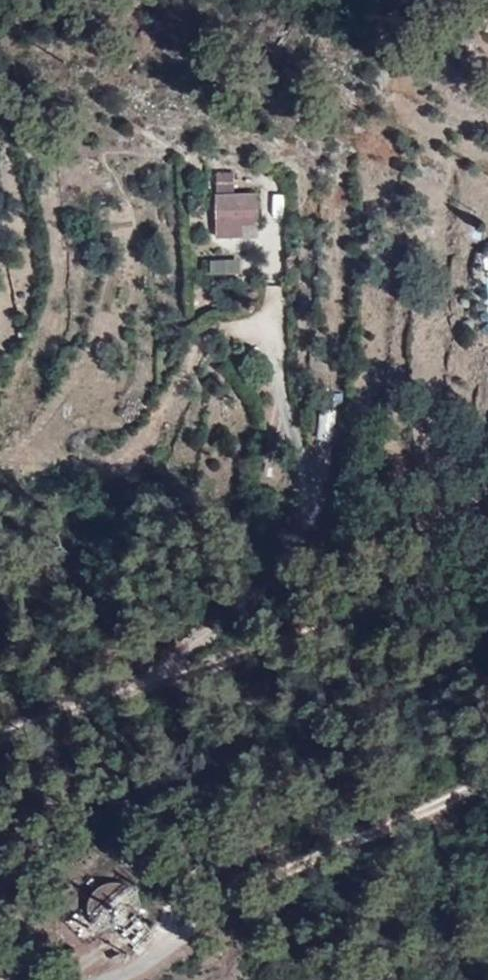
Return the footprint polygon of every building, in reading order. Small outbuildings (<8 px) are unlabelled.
[(213,171),(213,193),(233,193),(233,171),(213,171)] [(219,229),(245,225),(260,223),(256,191),(214,197),(219,229)] [(247,238),(245,225),(219,229),(221,241),(247,238)] [(208,277),(239,276),(239,260),(208,260),(208,277)] [(318,410),(315,441),(331,442),(333,412),(318,410)] [(125,932),(137,918),(135,900),(125,888),(106,885),(88,903),(90,921),(105,935),(125,932)] [(149,932),(137,918),(125,932),(136,944),(149,932)]
